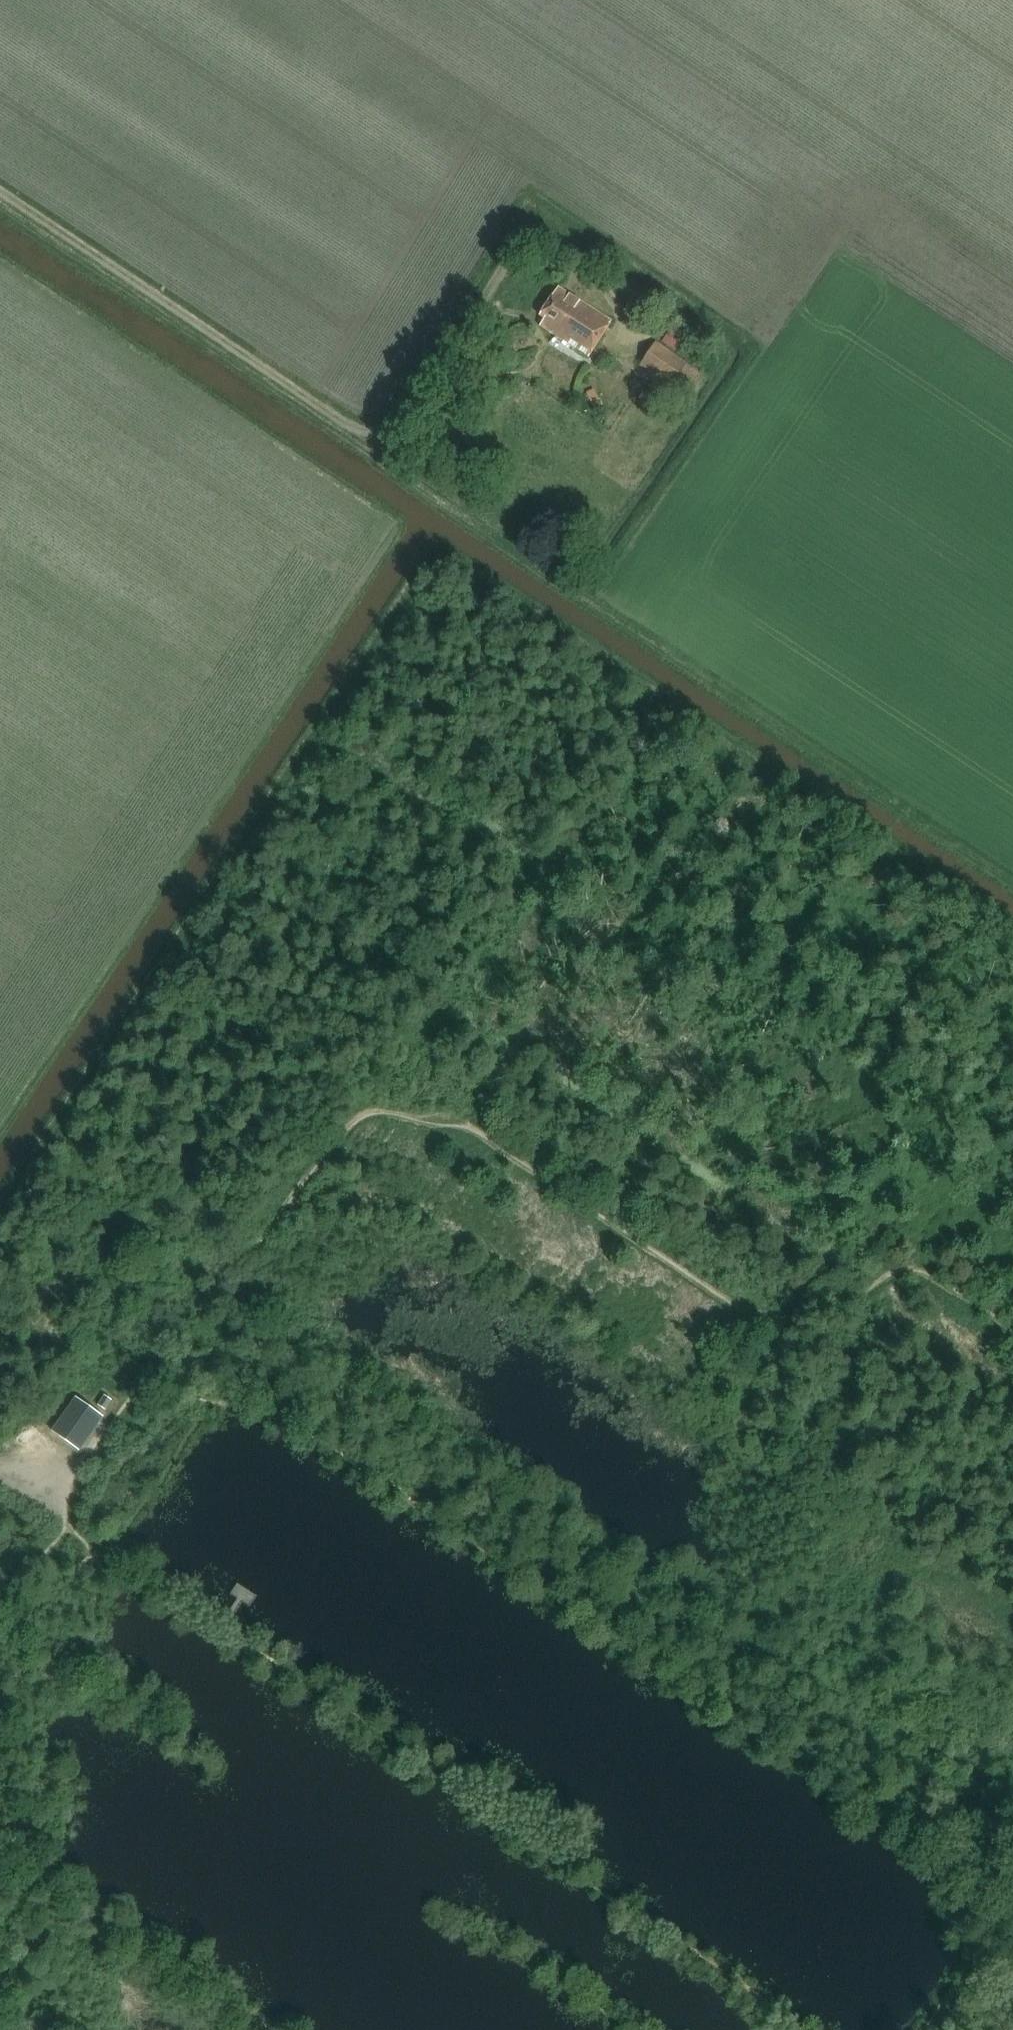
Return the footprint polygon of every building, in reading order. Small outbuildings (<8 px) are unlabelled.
[(558,338),(588,357),(611,322),(558,288),(539,318),(544,321),(539,328),(557,340),(558,338)] [(673,328),(668,337),(680,345),(686,336),(673,328)] [(653,339),(637,364),(685,394),(700,369),(653,339)] [(587,393),(594,410),(604,406),(601,400),(599,400),(594,389),(587,393)] [(52,1431),(80,1450),(103,1417),(75,1398),(52,1431)] [(104,1398),(98,1408),(105,1413),(112,1404),(104,1398)]
